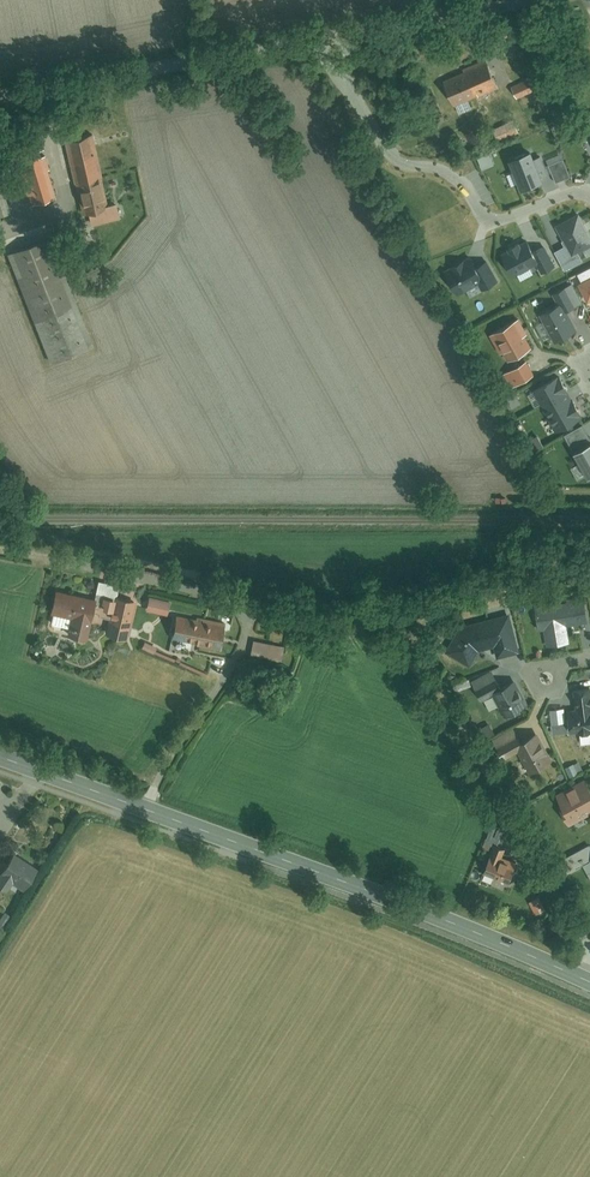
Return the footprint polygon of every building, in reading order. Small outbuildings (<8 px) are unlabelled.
[(495,26),(498,39),(515,34),(512,22),(495,26)] [(444,80),(454,105),(455,105),(459,115),(473,110),(469,99),(497,88),(487,64),(444,80)] [(512,85),(517,98),(536,90),(531,77),(512,85)] [(498,130),(502,139),(518,132),(515,124),(498,130)] [(94,136),(66,142),(85,228),(123,219),(120,203),(110,205),(94,136)] [(15,149),(31,204),(56,197),(41,142),(15,149)] [(529,148),(507,156),(519,187),(541,179),(539,175),(546,173),(539,154),(533,157),(529,148)] [(563,158),(548,164),(555,181),(570,175),(563,158)] [(576,262),(571,253),(589,243),(589,239),(576,213),(556,224),(567,244),(555,250),(565,268),(576,262)] [(539,271),(553,265),(543,243),(530,249),(526,239),(500,251),(511,275),(536,263),(539,271)] [(10,257),(50,365),(94,349),(53,240),(10,257)] [(480,289),(497,280),(486,258),(475,264),(469,254),(460,259),(459,256),(453,259),(443,265),(458,294),(477,284),(480,289)] [(576,282),(585,299),(589,296),(589,265),(576,272),(580,280),(576,282)] [(538,313),(552,341),(576,329),(565,309),(575,304),(565,285),(552,292),(557,302),(542,310),(542,311),(538,313)] [(515,319),(485,334),(496,356),(500,354),(504,362),(531,349),(515,319)] [(525,360),(503,372),(511,387),(533,375),(525,360)] [(560,372),(531,387),(554,431),(583,416),(560,372)] [(564,434),(587,476),(589,475),(589,435),(584,423),(564,434)] [(100,597),(57,588),(50,622),(68,626),(66,633),(88,638),(93,615),(109,618),(106,632),(128,637),(136,599),(101,592),(100,597)] [(149,596),(146,608),(167,612),(170,600),(149,596)] [(533,602),(537,629),(545,628),(546,643),(570,640),(568,624),(588,621),(585,596),(533,602)] [(445,650),(470,663),(479,649),(494,643),(498,654),(519,648),(508,610),(460,621),(445,650)] [(177,615),(172,638),(219,648),(224,626),(177,615)] [(284,644),(253,638),(250,652),(281,659),(284,644)] [(490,684),(498,681),(492,666),(470,676),(476,690),(490,684)] [(516,673),(498,681),(490,684),(502,712),(528,701),(516,673)] [(589,708),(589,685),(574,687),(576,709),(589,708)] [(565,705),(550,706),(552,730),(567,729),(565,705)] [(570,731),(589,729),(589,708),(576,709),(569,709),(570,731)] [(513,740),(519,736),(513,725),(492,736),(498,747),(513,740)] [(551,757),(537,728),(519,736),(513,740),(528,769),(551,757)] [(581,762),(569,767),(571,774),(584,769),(581,762)] [(589,812),(589,783),(586,775),(557,791),(573,821),(589,812)] [(505,827),(493,822),(487,837),(499,842),(505,827)] [(561,857),(568,870),(584,862),(589,874),(589,842),(561,857)] [(508,848),(494,843),(483,871),(509,881),(514,866),(503,862),(508,848)] [(7,894),(13,884),(25,891),(39,867),(12,850),(0,869),(0,890),(7,894)] [(539,896),(530,901),(535,912),(544,907),(539,896)]
